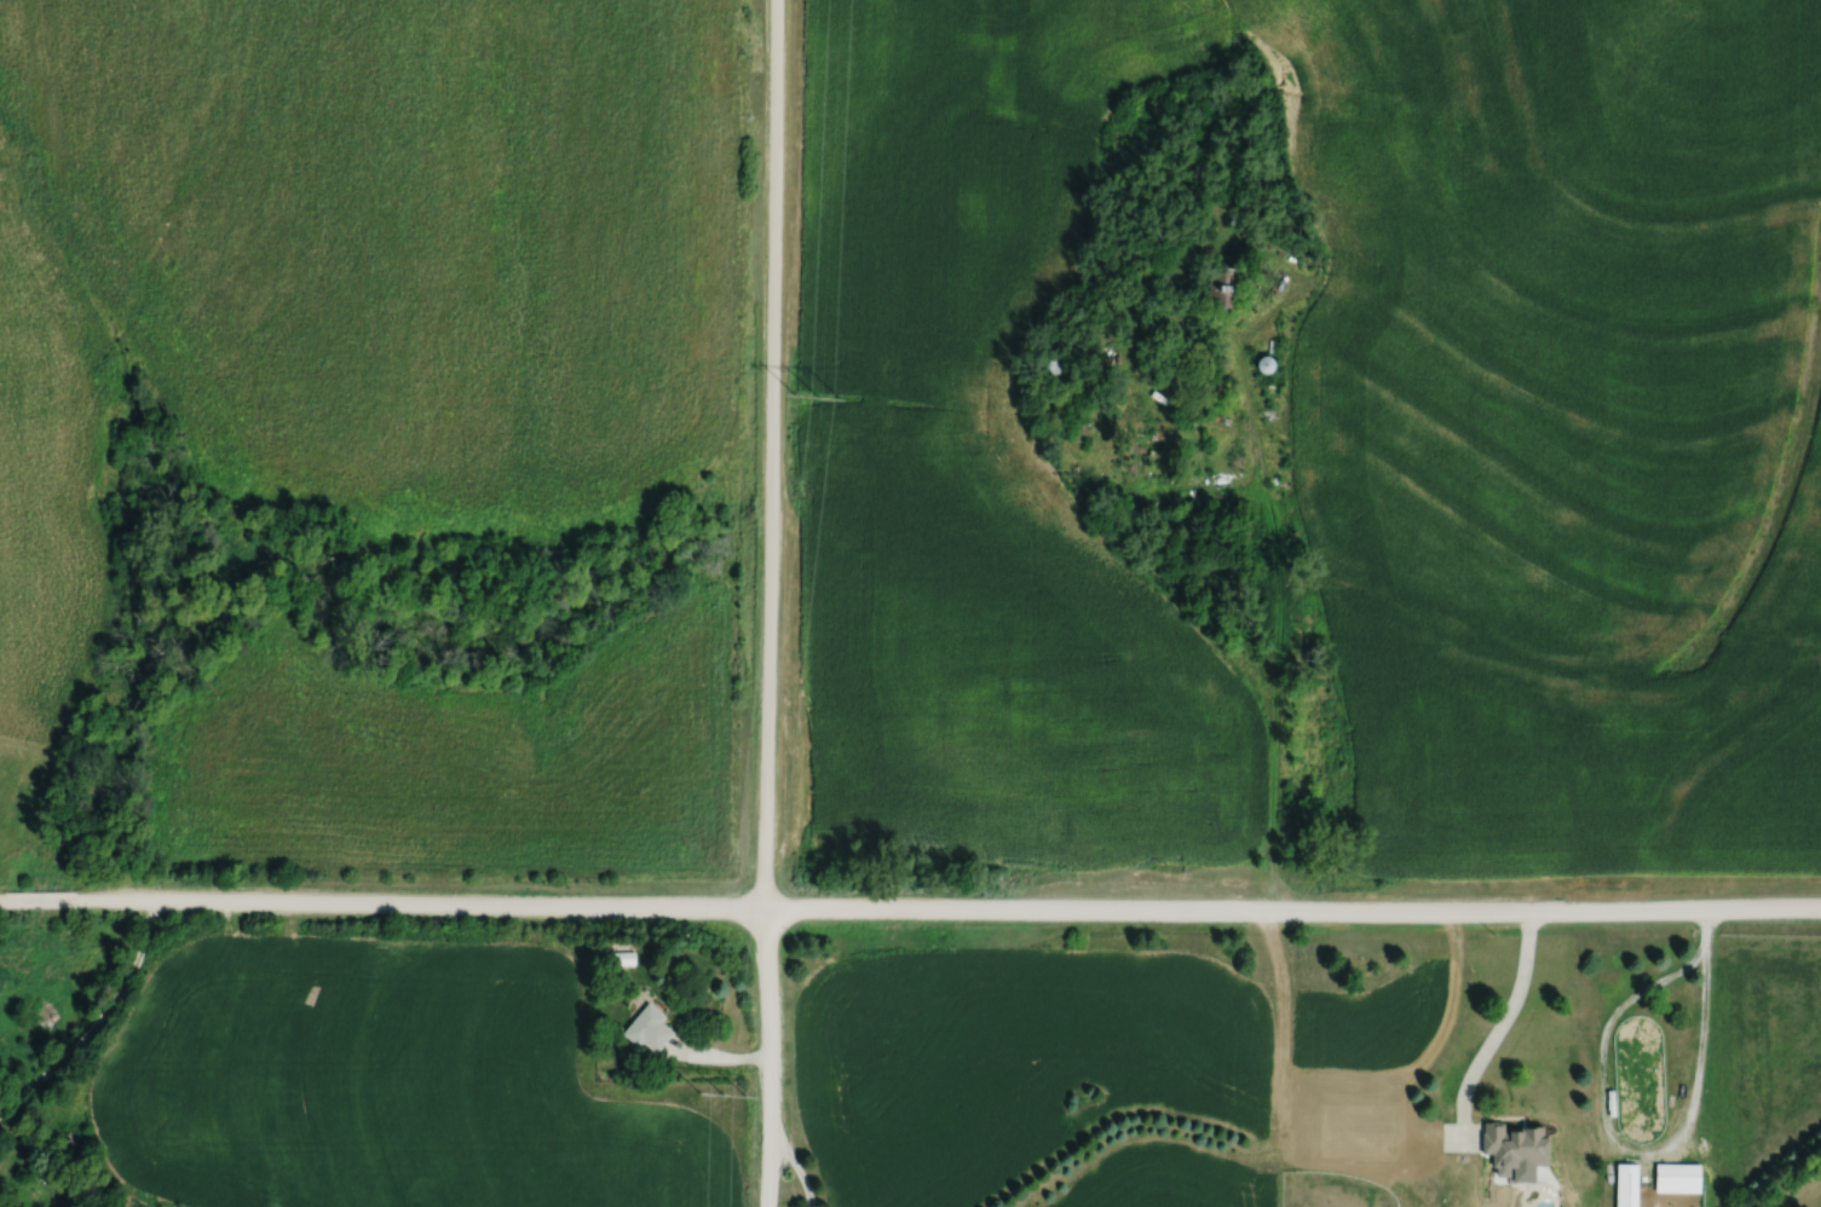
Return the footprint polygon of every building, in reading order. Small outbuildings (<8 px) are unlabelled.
[(1205,307),(1238,307),(1238,267),(1205,267),(1205,307)] [(1162,305),(1160,291),(1142,294),(1144,308),(1162,305)] [(633,951),(610,951),(610,966),(633,966),(633,951)] [(619,1031),(648,1057),(670,1032),(658,1021),(662,1017),(646,1002),(619,1031)] [(1506,1167),(1543,1167),(1543,1126),(1479,1126),(1480,1153),(1491,1153),(1491,1174),(1506,1174),(1506,1167)] [(1613,1162),(1613,1206),(1635,1206),(1635,1162),(1613,1162)] [(1653,1192),(1698,1192),(1698,1163),(1653,1163),(1653,1192)]
